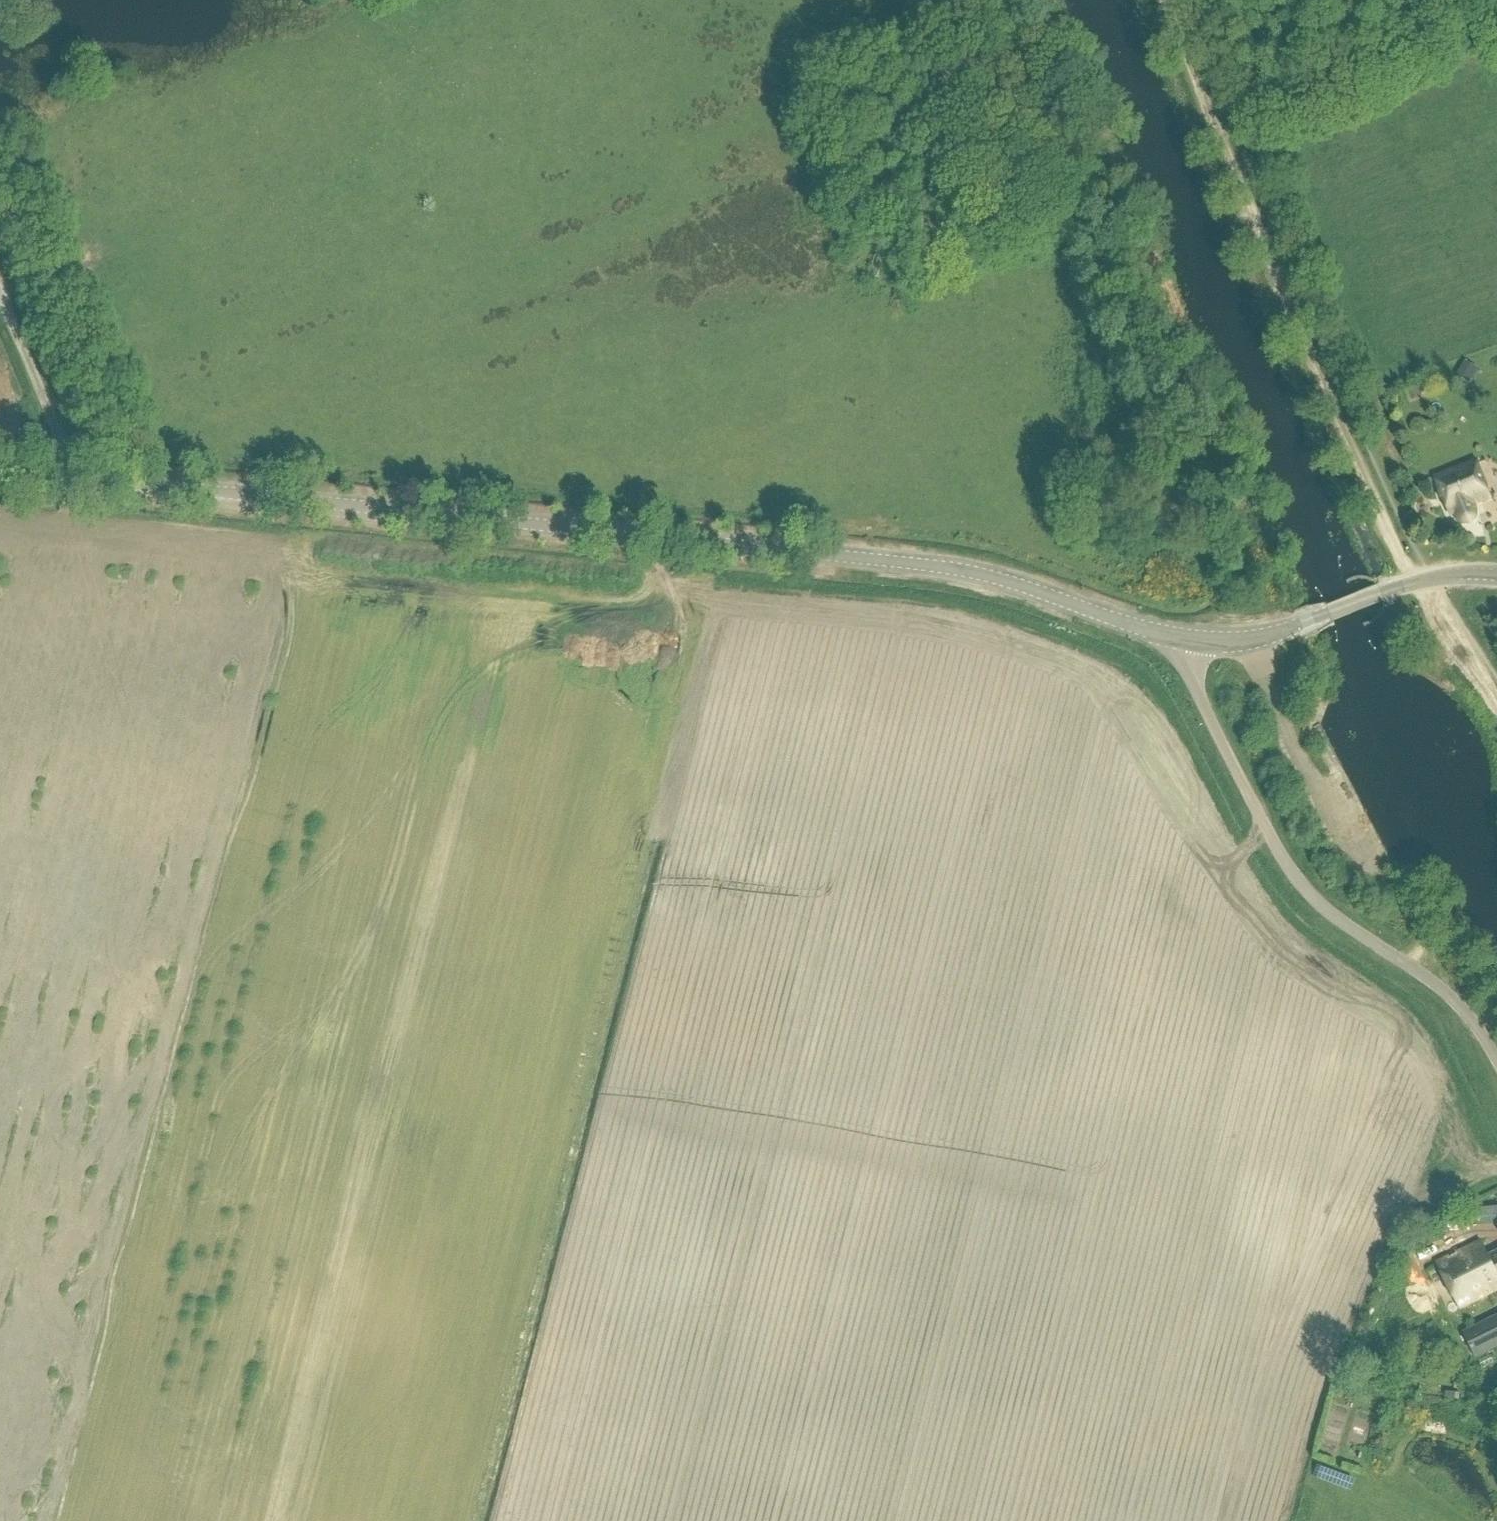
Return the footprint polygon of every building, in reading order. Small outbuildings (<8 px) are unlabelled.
[(1465,362),(1457,375),(1468,382),(1476,370),(1465,362)] [(1478,511),(1475,503),(1492,497),(1478,461),(1437,477),(1442,489),(1442,493),(1443,496),(1446,498),(1451,513),(1456,511),(1459,518),(1463,522),(1465,523),(1470,522),(1473,522),(1477,518),(1478,516),(1478,511)] [(555,539),(553,529),(534,532),(535,542),(555,539)] [(1481,1240),(1436,1262),(1459,1308),(1496,1290),(1496,1253),(1489,1257),(1481,1240)] [(1464,1334),(1477,1360),(1496,1350),(1496,1318),(1464,1334)]
